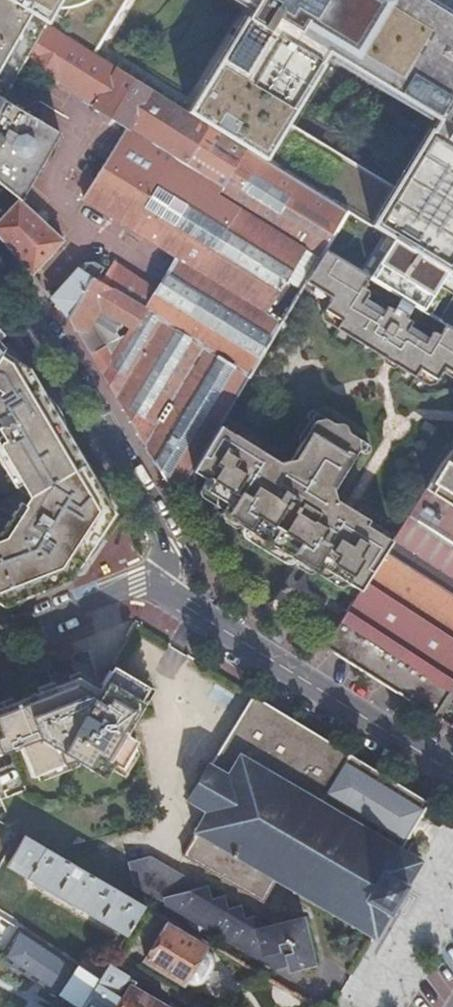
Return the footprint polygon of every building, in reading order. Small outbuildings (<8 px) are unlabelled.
[(8,88),(25,60),(47,23),(9,0),(0,0),(0,102),(8,88)] [(47,23),(95,53),(127,0),(9,0),(47,23)] [(438,121),(452,96),(452,31),(402,0),(238,0),(252,8),(245,19),(248,21),(235,42),(231,40),(231,41),(234,43),(221,65),(217,63),(217,64),(220,66),(207,88),(202,85),(187,111),(266,160),(374,227),(397,189),(286,122),(293,111),(295,112),(296,111),(294,110),(307,88),(309,89),(309,87),(308,86),(321,65),(323,66),(323,64),(322,64),(328,55),(438,121)] [(307,248),(335,203),(266,160),(187,111),(95,53),(47,23),(25,60),(95,104),(94,106),(128,127),(82,199),(177,257),(156,291),(111,264),(106,271),(101,268),(92,262),(83,263),(51,299),(67,318),(90,279),(93,281),(98,284),(248,378),(284,318),(251,298),(259,285),(278,296),(307,248)] [(8,88),(0,102),(0,187),(17,202),(56,137),(26,119),(35,104),(8,88)] [(438,121),(432,130),(431,130),(430,131),(432,132),(418,154),(417,153),(416,154),(418,155),(404,177),(403,176),(402,177),(404,178),(397,189),(374,227),(450,274),(452,268),(452,96),(438,121)] [(17,202),(0,221),(0,239),(11,252),(31,276),(62,241),(17,202)] [(321,256),(326,248),(348,211),(335,203),(307,248),(321,256)] [(344,259),(366,222),(353,214),(348,211),(326,248),(344,259)] [(373,278),(359,269),(344,259),(326,248),(321,256),(303,286),(328,300),(322,312),(337,322),(332,332),(379,361),(393,370),(411,381),(417,372),(436,384),(443,371),(452,377),(452,328),(373,278)] [(359,269),(373,278),(379,269),(365,260),(359,269)] [(296,280),(302,283),(307,276),(300,272),(296,280)] [(139,438),(175,498),(187,479),(218,427),(248,378),(98,284),(93,281),(90,279),(67,318),(68,319),(139,438)] [(292,305),(278,296),(259,285),(251,298),(284,318),(292,305)] [(2,607),(72,579),(98,543),(101,538),(117,515),(48,405),(40,392),(33,381),(24,368),(15,353),(5,345),(1,351),(0,352),(0,423),(2,426),(0,427),(0,433),(5,440),(0,443),(0,449),(26,492),(21,499),(2,529),(0,530),(0,605),(2,607)] [(387,375),(393,370),(379,361),(379,369),(387,375)] [(324,418),(316,421),(359,448),(358,440),(324,418)] [(322,568),(359,590),(393,537),(334,500),(333,491),(359,448),(316,421),(315,420),(290,460),(278,465),(218,427),(187,479),(201,487),(226,504),(222,511),(220,515),(252,535),(285,555),(317,575),(319,573),(322,568)] [(446,469),(431,493),(452,507),(452,458),(446,469)] [(424,489),(431,493),(446,469),(440,464),(424,489)] [(226,504),(201,487),(197,494),(222,511),(226,504)] [(431,493),(424,489),(393,537),(359,590),(356,596),(323,646),(384,684),(433,715),(435,713),(452,684),(452,507),(431,493)] [(322,568),(319,573),(342,588),(356,596),(359,590),(322,568)] [(18,746),(31,777),(74,760),(103,777),(111,763),(120,769),(137,741),(122,732),(146,692),(110,671),(97,690),(87,684),(77,679),(0,708),(0,753),(18,746)] [(439,719),(452,697),(452,684),(435,713),(433,715),(439,719)] [(428,802),(251,695),(189,798),(208,809),(197,826),(194,824),(192,827),(196,829),(182,852),(260,900),(274,877),(293,888),(291,891),(294,893),(296,890),(313,900),(311,903),(313,905),(315,901),(332,911),(330,915),(333,916),(335,913),(351,923),(350,926),(352,927),(354,924),(370,934),(369,937),(372,939),(373,936),(377,938),(378,935),(375,934),(388,912),(391,914),(392,912),(389,910),(396,899),(401,889),(405,891),(406,888),(403,887),(416,864),(419,866),(421,863),(418,861),(419,858),(416,856),(415,859),(400,851),(414,827),(428,802)] [(24,836),(7,866),(127,936),(144,907),(24,836)] [(204,925),(275,967),(288,963),(290,969),(312,962),(301,923),(298,924),(297,920),(258,931),(255,918),(243,921),(238,907),(226,910),(222,897),(209,901),(205,887),(195,890),(192,881),(183,883),(181,877),(150,859),(132,865),(137,884),(167,901),(166,903),(168,905),(184,914),(204,925)] [(168,905),(161,917),(196,938),(204,925),(184,914),(168,905)] [(202,982),(206,978),(207,977),(213,967),(214,964),(213,959),(211,955),(209,952),(201,947),(202,946),(168,926),(148,960),(182,980),(183,979),(191,983),(195,984),(198,983),(202,982)] [(21,930),(2,957),(43,985),(65,999),(77,1006),(85,1006),(100,981),(21,930)] [(85,1006),(166,1006),(132,986),(136,981),(110,965),(100,981),(85,1006)]
